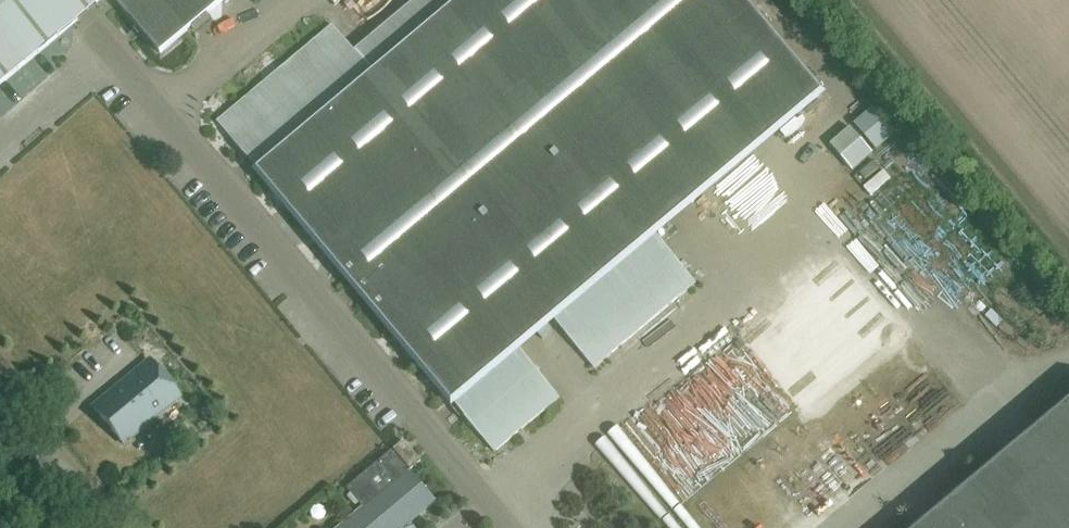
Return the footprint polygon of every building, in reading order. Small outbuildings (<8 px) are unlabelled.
[(103,0),(0,0),(0,86),(103,0)] [(160,53),(224,0),(116,0),(160,53)] [(355,52),(333,25),(217,122),(494,452),(559,398),(518,348),(552,319),(594,369),(696,283),(654,233),(821,94),(742,0),(417,0),(355,52)] [(895,134),(873,107),(854,123),(875,150),(895,134)] [(850,127),(830,145),(852,171),(873,154),(850,127)] [(875,155),(858,172),(867,181),(884,164),(875,155)] [(947,261),(991,220),(979,208),(935,249),(947,261)] [(149,359),(120,382),(92,406),(122,443),(179,395),(149,359)] [(920,527),(1068,527),(1068,403),(920,527)] [(691,440),(679,411),(657,419),(668,448),(691,440)] [(626,422),(603,439),(670,527),(706,527),(626,422)] [(729,459),(721,444),(746,431),(743,425),(675,460),(686,481),(729,459)] [(411,469),(421,461),(405,440),(394,449),(411,469)] [(434,503),(391,452),(348,488),(365,508),(341,527),(404,527),(434,503)] [(803,475),(795,481),(817,512),(826,506),(803,475)]
